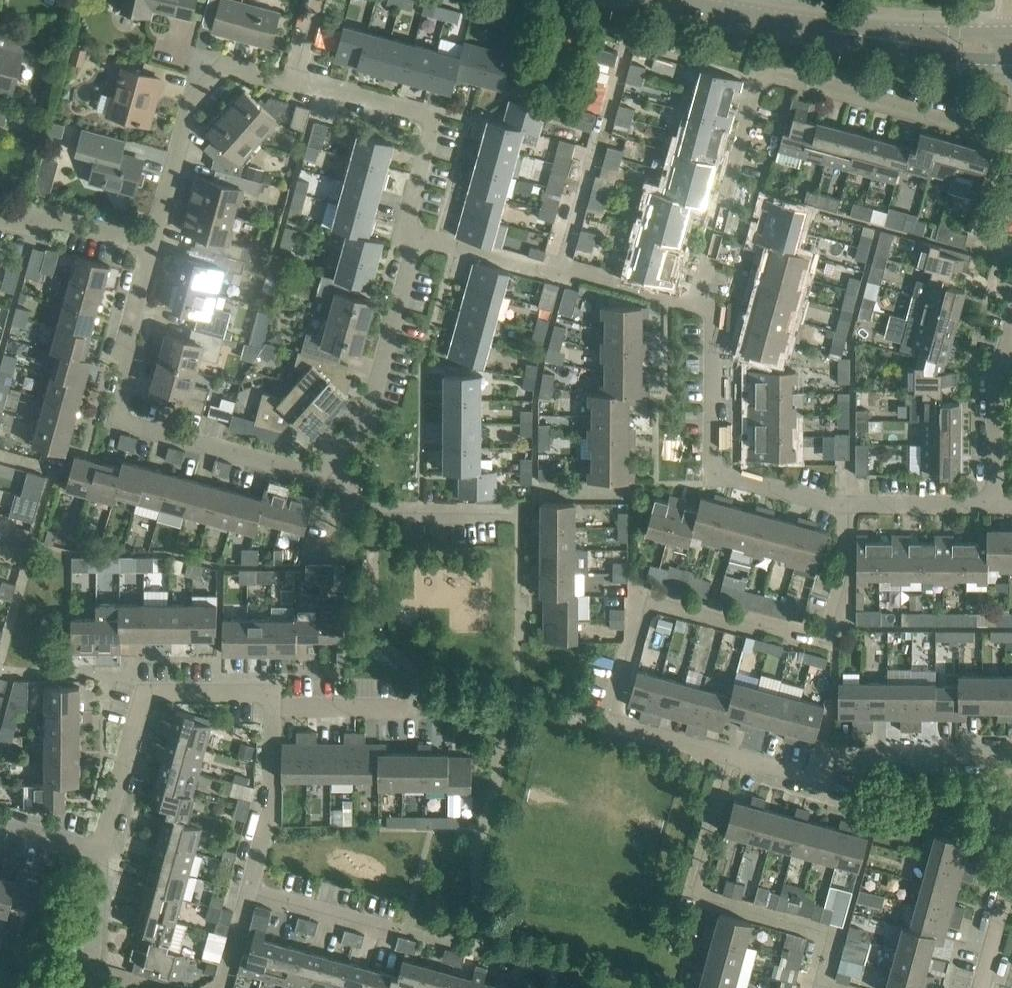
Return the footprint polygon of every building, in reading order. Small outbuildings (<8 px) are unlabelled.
[(116,7),(151,16),(153,3),(179,9),(178,14),(191,18),(195,0),(117,0),(116,7)] [(203,22),(214,25),(213,31),(271,47),(280,12),(236,0),(209,0),(203,22)] [(426,2),(420,0),(402,0),(400,7),(423,13),(426,2)] [(446,20),(449,8),(426,2),(423,13),(446,20)] [(461,11),(449,8),(446,20),(448,20),(446,27),(451,29),(453,21),(458,23),(461,11)] [(495,24),(498,13),(486,10),(483,21),(495,24)] [(507,27),(510,16),(498,13),(495,24),(507,27)] [(359,66),(368,31),(344,25),(335,59),(359,66)] [(382,72),(391,38),(368,31),(359,66),(382,72)] [(9,35),(0,33),(0,86),(14,90),(28,38),(9,35)] [(405,79),(414,44),(391,38),(382,72),(405,79)] [(479,82),(489,48),(465,42),(461,57),(456,76),(479,82)] [(428,85),(438,50),(414,44),(405,79),(428,85)] [(74,47),(72,58),(83,61),(85,50),(74,47)] [(503,89),(512,54),(489,48),(479,82),(503,89)] [(452,91),(456,76),(461,57),(438,50),(428,85),(452,91)] [(655,69),(658,57),(634,51),(628,72),(644,76),(646,67),(655,69)] [(740,90),(743,80),(699,68),(696,78),(700,79),(697,91),(731,100),(734,88),(740,90)] [(162,79),(143,74),(123,69),(111,115),(130,120),(149,125),(150,124),(144,123),(152,94),(158,96),(162,79)] [(641,85),(644,76),(628,72),(626,81),(641,85)] [(288,106),(289,102),(270,97),(265,102),(260,98),(258,101),(246,90),(227,112),(228,113),(258,140),(288,106)] [(728,112),(731,100),(697,91),(694,102),(690,101),(687,111),(731,123),(734,114),(728,112)] [(813,140),(818,122),(806,119),(811,102),(793,97),(776,161),(795,166),(798,155),(803,156),(808,138),(813,140)] [(511,99),(504,123),(504,124),(524,129),(523,130),(539,134),(545,109),(511,99)] [(311,108),(297,104),(291,127),(305,131),(311,108)] [(635,109),(620,104),(617,114),(633,118),(635,109)] [(594,122),(596,114),(575,108),(573,116),(579,118),(594,122)] [(0,110),(0,123),(5,124),(8,112),(0,110)] [(729,131),(731,123),(687,111),(685,120),(688,121),(685,132),(720,142),(723,130),(729,131)] [(258,140),(228,113),(210,133),(215,137),(204,149),(214,158),(212,167),(217,169),(241,176),(244,164),(253,155),(248,151),(258,140)] [(630,127),(633,118),(617,114),(615,123),(630,127)] [(594,122),(579,118),(573,116),(570,126),(592,131),(594,122)] [(504,124),(504,123),(489,119),(483,143),(517,152),(523,130),(524,129),(504,124)] [(329,125),(315,121),(308,145),(319,148),(322,149),(329,125)] [(54,122),(51,135),(63,138),(66,126),(54,122)] [(837,146),(841,129),(818,122),(813,140),(808,138),(803,156),(826,162),(831,145),(837,146)] [(114,153),(118,137),(84,128),(79,145),(98,150),(89,182),(119,190),(120,188),(133,191),(137,177),(139,177),(144,161),(114,153)] [(860,153),(865,135),(841,129),(837,146),(831,145),(826,162),(849,169),(854,151),(860,153)] [(717,154),(720,142),(685,132),(682,144),(678,143),(676,152),(720,164),(722,155),(717,154)] [(387,167),(394,143),(359,133),(353,157),(387,167)] [(940,157),(944,139),(921,133),(916,149),(911,148),(906,166),(905,166),(904,171),(928,178),(930,173),(934,155),(940,157)] [(883,159),(888,141),(865,135),(860,153),(854,151),(849,169),(872,175),(877,158),(883,159)] [(963,163),(968,145),(944,139),(940,157),(934,155),(930,173),(952,178),(957,161),(963,163)] [(906,166),(911,148),(888,141),(883,159),(877,158),(872,175),(896,182),(901,165),(905,166),(906,166)] [(517,152),(483,143),(476,166),(511,175),(517,152)] [(316,160),(319,148),(308,145),(305,157),(316,160)] [(980,193),(992,152),(968,145),(963,163),(957,161),(952,178),(949,191),(973,197),(975,192),(980,193)] [(624,150),(608,146),(606,155),(621,160),(624,150)] [(717,173),(720,164),(676,152),(673,162),(677,163),(674,174),(709,184),(712,172),(717,173)] [(570,166),(572,157),(556,153),(554,162),(570,166)] [(619,169),(621,160),(606,155),(603,164),(619,169)] [(381,190),(387,167),(353,157),(346,180),(381,190)] [(564,190),(570,166),(554,162),(548,185),(564,190)] [(511,175),(476,166),(470,189),(505,198),(511,175)] [(263,182),(262,181),(241,176),(217,169),(216,170),(224,172),(221,183),(198,176),(190,203),(237,216),(244,190),(259,194),(263,182)] [(705,195),(709,184),(674,174),(671,186),(667,185),(665,194),(664,194),(696,203),(708,207),(711,197),(705,195)] [(299,179),(296,191),(307,195),(311,182),(299,179)] [(374,213),(381,190),(346,180),(340,203),(374,213)] [(557,213),(564,190),(548,185),(542,209),(557,213)] [(608,191),(593,187),(590,196),(606,201),(608,191)] [(505,198),(470,189),(464,212),(498,222),(505,198)] [(694,212),(696,203),(664,194),(665,194),(652,190),(650,201),(653,202),(650,213),(685,222),(688,210),(694,212)] [(814,205),(818,193),(808,190),(804,202),(814,205)] [(301,218),(307,195),(296,191),(289,215),(301,218)] [(841,199),(818,193),(814,205),(838,211),(841,199)] [(603,210),(606,201),(590,196),(588,206),(603,210)] [(810,210),(785,203),(766,198),(763,207),(769,209),(766,221),(800,231),(803,219),(807,220),(810,210)] [(230,242),(237,216),(190,203),(183,230),(206,237),(203,247),(196,245),(195,246),(216,252),(251,261),(251,260),(256,261),(259,251),(254,250),(254,249),(245,246),(230,242)] [(368,236),(368,235),(374,213),(340,203),(333,227),(348,231),(349,231),(368,236)] [(861,218),(864,205),(854,203),(851,215),(861,218)] [(874,208),(864,205),(861,218),(871,221),(874,208)] [(551,237),(557,213),(542,209),(540,213),(535,232),(551,237)] [(492,245),(498,222),(464,212),(457,236),(492,245)] [(682,234),(685,222),(650,213),(647,224),(643,223),(641,233),(685,245),(687,236),(682,234)] [(913,232),(917,220),(907,217),(904,230),(913,232)] [(923,235),(927,223),(917,220),(913,232),(923,235)] [(800,231),(766,221),(763,233),(757,231),(754,241),(767,245),(767,244),(798,253),(799,252),(801,243),(797,242),(800,231)] [(941,221),(936,239),(965,246),(968,234),(951,229),(952,224),(941,221)] [(294,241),(297,229),(286,226),(283,238),(294,241)] [(594,242),(597,233),(582,229),(579,238),(594,242)] [(881,230),(875,255),(887,258),(894,234),(881,230)] [(383,240),(368,235),(368,236),(349,231),(348,231),(342,254),(377,264),(383,240)] [(682,254),(685,245),(641,233),(638,242),(642,243),(639,255),(673,264),(677,252),(682,254)] [(862,234),(859,247),(870,250),(873,237),(862,234)] [(290,253),(294,241),(283,238),(279,250),(290,253)] [(592,252),(594,242),(579,238),(577,247),(592,252)] [(967,272),(972,254),(922,241),(916,266),(932,270),(931,275),(950,280),(953,268),(967,272)] [(811,255),(799,252),(798,253),(767,244),(767,245),(764,253),(770,255),(767,267),(801,276),(804,265),(808,266),(811,255)] [(544,260),(546,250),(531,246),(529,256),(544,260)] [(34,247),(28,268),(41,272),(47,251),(34,247)] [(867,262),(870,250),(859,247),(855,259),(867,262)] [(264,265),(251,261),(216,252),(213,264),(188,257),(181,283),(218,293),(222,280),(232,283),(235,271),(242,274),(244,268),(262,273),(264,265)] [(370,287),(377,264),(342,254),(336,278),(357,284),(370,287)] [(670,276),(673,264),(639,255),(636,266),(632,265),(629,275),(673,287),(676,277),(670,276)] [(885,268),(887,258),(875,255),(872,265),(885,268)] [(104,289),(110,265),(77,256),(72,275),(70,280),(104,289)] [(9,260),(3,281),(17,285),(22,263),(9,260)] [(509,272),(475,262),(468,286),(503,296),(509,272)] [(801,276),(767,267),(763,278),(758,277),(755,286),(799,298),(802,288),(798,287),(801,276)] [(39,280),(41,272),(28,268),(25,276),(39,280)] [(354,295),(357,284),(336,278),(323,275),(317,294),(335,298),(330,317),(330,318),(368,328),(375,301),(354,295)] [(948,285),(950,280),(931,275),(929,282),(917,279),(913,295),(943,303),(941,309),(958,313),(965,290),(948,285)] [(851,277),(847,289),(859,292),(862,280),(851,277)] [(97,312),(104,289),(70,280),(64,303),(97,312)] [(15,293),(17,285),(3,281),(1,289),(15,293)] [(553,310),(554,305),(560,285),(546,282),(539,306),(553,310)] [(214,307),(218,293),(181,283),(174,309),(198,316),(195,329),(224,337),(232,312),(214,307)] [(503,296),(468,286),(462,309),(496,319),(503,296)] [(799,298),(755,286),(753,295),(759,296),(755,308),(790,318),(793,306),(797,307),(799,298)] [(579,291),(565,287),(558,316),(573,321),(574,316),(573,315),(579,291)] [(855,304),(859,292),(847,289),(844,301),(855,304)] [(952,337),(958,313),(941,309),(943,303),(913,295),(907,318),(909,318),(936,326),(935,332),(952,337)] [(874,310),(876,300),(864,296),(861,306),(874,310)] [(91,335),(97,312),(64,303),(58,326),(91,335)] [(28,318),(31,310),(17,306),(15,314),(28,318)] [(603,306),(603,317),(607,317),(607,329),(642,329),(642,316),(648,316),(648,306),(603,306)] [(871,320),(874,310),(861,306),(858,316),(871,320)] [(790,318),(755,308),(752,320),(746,319),(744,328),(788,340),(790,330),(787,329),(790,318)] [(496,319),(462,309),(455,332),(490,342),(496,319)] [(26,326),(28,318),(15,314),(13,323),(26,326)] [(360,355),(368,328),(330,318),(330,317),(323,316),(318,335),(307,332),(302,352),(349,365),(349,364),(336,360),(339,349),(360,355)] [(547,333),(550,320),(539,317),(535,330),(547,333)] [(847,333),(851,321),(839,318),(836,330),(847,333)] [(945,363),(952,337),(935,332),(936,326),(909,318),(903,342),(912,344),(928,349),(926,358),(945,363)] [(555,324),(552,336),(563,339),(566,327),(555,324)] [(85,358),(85,357),(91,335),(58,326),(51,350),(58,352),(58,351),(85,358)] [(218,362),(223,343),(224,337),(195,329),(193,328),(189,340),(167,334),(160,360),(197,371),(201,357),(218,362)] [(788,340),(744,328),(742,336),(747,338),(744,351),(778,360),(781,348),(785,349),(788,340)] [(254,329),(250,344),(263,347),(267,332),(254,329)] [(642,341),(642,329),(607,329),(607,340),(603,340),(602,350),(648,350),(648,341),(642,341)] [(543,345),(547,333),(535,330),(532,342),(543,345)] [(844,346),(847,333),(836,330),(833,343),(844,346)] [(484,366),(490,342),(455,332),(449,356),(468,362),(484,366)] [(560,352),(563,339),(552,336),(549,349),(548,348),(546,358),(559,361),(561,352),(560,352)] [(648,360),(648,350),(602,350),(602,360),(606,360),(606,372),(642,372),(642,360),(648,360)] [(92,359),(85,357),(85,358),(58,351),(58,352),(52,374),(85,384),(92,359)] [(349,365),(302,352),(299,351),(295,364),(305,373),(296,383),(332,415),(349,395),(347,394),(352,378),(346,376),(349,365)] [(4,353),(2,361),(16,365),(18,357),(4,353)] [(850,371),(850,358),(839,358),(839,371),(850,371)] [(945,363),(926,358),(924,366),(905,366),(905,390),(923,391),(923,396),(942,397),(943,372),(945,363)] [(193,385),(197,371),(160,360),(153,387),(175,393),(171,405),(203,414),(209,395),(210,389),(193,385)] [(16,365),(2,361),(0,369),(13,373),(16,365)] [(537,377),(539,365),(527,363),(525,375),(537,377)] [(796,370),(770,370),(750,370),(750,380),(756,380),(756,392),(792,393),(792,381),(796,381),(796,370)] [(850,383),(850,371),(839,371),(839,383),(850,383)] [(553,387),(555,374),(544,372),(542,384),(553,387)] [(642,384),(642,372),(606,372),(606,383),(602,383),(602,393),(635,394),(648,394),(648,384),(642,384)] [(79,407),(85,384),(52,374),(46,398),(79,407)] [(481,374),(465,374),(445,374),(445,399),(481,399),(481,374)] [(535,389),(537,377),(525,375),(523,388),(535,389)] [(313,436),(332,415),(296,383),(283,398),(264,392),(255,424),(282,431),(293,418),(313,436)] [(551,399),(553,387),(542,384),(540,397),(551,399)] [(942,402),(942,397),(923,396),(923,391),(905,390),(905,403),(910,403),(911,420),(922,420),(941,420),(941,426),(960,427),(960,402),(942,402)] [(804,393),(792,393),(756,392),(756,405),(750,405),(750,414),(796,414),(804,414),(804,393)] [(850,415),(850,402),(850,393),(839,392),(839,415),(850,415)] [(635,403),(635,394),(602,393),(590,393),(590,404),(594,404),(593,415),(629,415),(629,403),(635,403)] [(73,430),(79,407),(46,398),(39,421),(73,430)] [(481,423),(481,399),(445,399),(445,423),(481,423)] [(212,404),(209,416),(228,421),(231,421),(234,410),(212,404)] [(533,423),(533,411),(521,410),(521,423),(533,423)] [(869,420),(869,410),(856,410),(856,420),(869,420)] [(796,424),(796,414),(750,414),(750,423),(756,423),(756,436),(792,436),(792,424),(796,424)] [(629,428),(629,415),(593,415),(593,427),(589,427),(589,437),(635,437),(635,428),(629,428)] [(850,427),(850,415),(839,415),(838,427),(850,427)] [(869,430),(869,420),(856,420),(856,430),(869,430)] [(959,451),(960,427),(941,426),(941,420),(922,420),(923,444),(941,444),(941,450),(959,451)] [(66,454),(69,444),(73,430),(39,421),(33,444),(66,454)] [(481,447),(481,423),(445,423),(445,447),(481,447)] [(533,436),(533,423),(521,423),(521,436),(533,436)] [(551,437),(551,424),(539,424),(539,436),(551,437)] [(126,449),(130,435),(122,433),(118,447),(126,449)] [(836,458),(850,458),(850,433),(836,433),(836,458)] [(135,451),(138,438),(130,435),(126,449),(135,451)] [(551,449),(551,437),(539,436),(539,449),(551,449)] [(796,438),(792,436),(756,436),(756,448),(750,448),(750,458),(796,458),(796,438)] [(635,446),(635,437),(589,437),(589,447),(593,447),(593,459),(629,459),(629,446),(635,446)] [(856,474),(869,475),(869,444),(856,444),(856,474)] [(959,475),(959,451),(941,450),(941,444),(923,444),(923,455),(923,475),(959,475)] [(174,462),(177,448),(169,446),(165,460),(174,462)] [(480,471),(481,447),(445,447),(445,471),(461,472),(461,471),(480,471)] [(182,464),(186,451),(177,448),(174,462),(182,464)] [(90,495),(99,461),(75,455),(66,488),(90,495)] [(521,458),(521,471),(533,471),(533,458),(521,458)] [(220,475),(224,461),(216,459),(212,472),(220,475)] [(629,471),(629,459),(593,459),(593,470),(589,470),(589,481),(635,481),(635,471),(629,471)] [(138,501),(147,467),(123,460),(121,467),(122,468),(115,494),(116,495),(138,501)] [(122,468),(121,467),(99,461),(90,495),(114,502),(116,495),(115,494),(122,468)] [(228,477),(232,463),(224,461),(220,475),(228,477)] [(161,507),(171,473),(147,467),(138,501),(161,507)] [(539,468),(539,481),(550,481),(551,468),(539,468)] [(496,496),(496,476),(496,471),(480,471),(461,471),(461,472),(460,496),(496,496)] [(533,483),(533,471),(521,471),(521,483),(533,483)] [(28,488),(26,496),(40,500),(46,476),(32,472),(28,488)] [(185,513),(194,480),(171,473),(161,507),(185,513)] [(208,520),(217,486),(194,480),(185,513),(208,520)] [(15,484),(12,492),(24,495),(26,496),(28,488),(15,484)] [(281,525),(290,491),(266,485),(262,499),(263,499),(258,519),(259,519),(281,525)] [(231,526),(240,493),(217,486),(208,520),(231,526)] [(305,531),(313,502),(314,498),(290,491),(281,525),(286,526),(305,531)] [(263,499),(262,499),(240,493),(231,526),(255,533),(259,519),(258,519),(263,499)] [(24,495),(18,517),(34,521),(40,500),(26,496),(24,495)] [(712,541),(724,497),(715,495),(714,500),(701,497),(698,509),(699,509),(692,532),(693,532),(704,535),(703,539),(712,541)] [(667,542),(679,498),(670,496),(668,501),(656,498),(646,532),(659,535),(657,539),(667,542)] [(734,543),(744,509),(732,505),(733,500),(724,497),(712,541),(722,544),(723,540),(734,543)] [(699,509),(698,509),(686,506),(688,500),(679,498),(667,542),(677,545),(677,541),(690,544),(693,532),(692,532),(699,509)] [(575,526),(576,503),(562,502),(542,502),(542,519),(532,519),(532,526),(575,526)] [(754,553),(766,509),(757,506),(756,512),(744,509),(734,543),(746,546),(745,550),(754,553)] [(776,555),(785,520),(773,517),(775,511),(766,509),(754,553),(764,555),(765,552),(776,555)] [(619,512),(619,526),(628,526),(629,512),(619,512)] [(796,564),(808,520),(799,518),(797,523),(785,520),(776,555),(787,558),(786,561),(796,564)] [(818,566),(828,532),(815,528),(816,523),(808,520),(796,564),(805,566),(806,563),(818,566)] [(1010,569),(1010,523),(1001,523),(1001,529),(987,529),(987,536),(988,536),(988,565),(989,565),(1000,565),(1000,569),(1010,569)] [(575,549),(575,526),(532,526),(532,533),(542,533),(541,549),(575,549)] [(628,541),(628,526),(619,526),(619,541),(628,541)] [(57,531),(48,529),(45,542),(53,545),(57,531)] [(29,538),(16,534),(14,542),(27,546),(29,538)] [(879,577),(880,541),(867,541),(867,535),(857,535),(857,581),(868,581),(868,577),(879,577)] [(901,580),(901,536),(892,536),(892,541),(880,541),(879,577),(892,577),(892,580),(901,580)] [(923,577),(923,541),(911,541),(911,536),(901,536),(901,580),(912,580),(912,577),(923,577)] [(944,581),(944,536),(935,536),(935,541),(923,541),(923,577),(936,577),(935,581),(944,581)] [(966,577),(966,542),(954,542),(954,536),(944,536),(944,581),(955,581),(955,577),(966,577)] [(988,536),(987,536),(978,536),(978,542),(966,542),(966,577),(978,577),(978,581),(989,581),(989,565),(988,565),(988,536)] [(25,554),(27,546),(14,542),(11,551),(25,554)] [(250,563),(250,549),(242,549),(242,554),(231,554),(231,563),(250,563)] [(259,549),(250,549),(250,563),(259,563),(259,549)] [(575,572),(575,549),(541,549),(541,565),(532,565),(532,572),(575,572)] [(283,564),(283,550),(274,550),(274,564),(283,564)] [(105,556),(97,557),(97,570),(106,570),(106,572),(121,572),(122,557),(105,556)] [(97,570),(97,557),(88,557),(89,570),(97,570)] [(145,571),(145,557),(137,557),(136,571),(145,571)] [(153,571),(154,557),(145,557),(145,571),(153,571)] [(193,577),(197,563),(188,561),(185,575),(193,577)] [(201,579),(205,566),(197,563),(193,577),(201,579)] [(613,563),(613,572),(628,572),(628,563),(613,563)] [(321,584),(321,564),(306,564),(306,584),(321,584)] [(334,564),(321,564),(321,584),(334,584),(334,564)] [(656,583),(660,567),(651,565),(647,580),(656,583)] [(665,585),(669,569),(660,567),(656,583),(665,585)] [(248,583),(248,569),(239,569),(239,583),(248,583)] [(257,584),(257,570),(248,569),(248,583),(257,584)] [(287,584),(295,584),(295,570),(287,570),(287,584)] [(575,595),(575,572),(532,572),(532,579),(541,579),(541,595),(545,595),(575,595)] [(628,582),(628,572),(613,572),(613,582),(628,582)] [(698,594),(702,579),(693,576),(689,591),(698,594)] [(740,605),(744,590),(747,577),(744,577),(741,589),(735,587),(730,603),(740,605)] [(712,581),(702,579),(698,594),(707,597),(712,581)] [(14,592),(16,584),(3,580),(1,589),(14,592)] [(14,592),(1,589),(0,591),(0,597),(12,601),(14,592)] [(760,611),(764,595),(744,590),(740,605),(760,611)] [(766,590),(764,595),(760,611),(781,616),(786,601),(777,599),(779,593),(766,590)] [(578,595),(575,595),(545,595),(545,618),(578,618),(578,595)] [(922,599),(910,599),(910,609),(922,609),(922,599)] [(795,604),(786,601),(781,616),(791,619),(795,604)] [(122,653),(122,638),(121,638),(121,618),(120,618),(120,604),(97,604),(97,618),(97,653),(122,653)] [(145,638),(145,604),(120,604),(120,618),(121,618),(121,638),(122,638),(145,638)] [(169,638),(169,604),(145,604),(145,638),(169,638)] [(193,638),(193,604),(169,604),(169,638),(193,638)] [(217,639),(218,619),(218,604),(193,604),(193,638),(217,639)] [(320,639),(320,605),(295,604),(295,619),(296,619),(296,639),(298,639),(320,639)] [(345,639),(345,604),(325,604),(320,605),(320,639),(345,639)] [(625,618),(625,609),(611,609),(611,618),(625,618)] [(879,625),(879,610),(857,610),(857,624),(879,625)] [(882,610),(879,610),(879,625),(895,625),(896,613),(883,613),(882,610)] [(923,625),(923,613),(910,613),(910,625),(923,625)] [(935,625),(935,613),(923,613),(923,625),(935,625)] [(966,625),(966,613),(953,613),(953,625),(966,625)] [(988,625),(987,613),(966,613),(966,625),(988,625)] [(1010,625),(1010,613),(987,613),(988,625),(1010,625)] [(97,653),(97,618),(92,618),(72,618),(72,653),(97,653)] [(578,642),(578,622),(578,618),(545,618),(545,642),(578,642)] [(625,628),(625,618),(611,618),(610,628),(625,628)] [(248,653),(248,619),(223,619),(223,653),(248,653)] [(272,653),(272,619),(248,619),(248,653),(272,653)] [(298,653),(298,639),(296,639),(296,619),(295,619),(272,619),(272,653),(298,653)] [(660,619),(657,629),(670,633),(673,622),(660,619)] [(677,619),(675,630),(684,632),(687,622),(677,619)] [(887,631),(875,631),(875,643),(887,643),(887,631)] [(922,631),(922,639),(935,639),(935,631),(922,631)] [(959,641),(959,631),(945,631),(945,641),(950,641),(950,650),(959,650),(959,641)] [(974,631),(959,631),(959,641),(974,641),(974,631)] [(1006,641),(1006,631),(991,631),(991,641),(1006,641)] [(767,652),(770,642),(756,638),(753,648),(767,652)] [(782,655),(784,646),(770,642),(767,652),(782,655)] [(811,663),(814,654),(800,650),(797,660),(811,663)] [(825,667),(828,658),(814,654),(811,663),(825,667)] [(649,723),(662,677),(657,675),(638,670),(628,705),(630,705),(631,700),(644,703),(639,720),(649,723)] [(982,710),(983,676),(958,675),(958,685),(959,685),(959,719),(966,719),(966,710),(982,710)] [(1005,719),(1005,676),(983,676),(982,710),(998,710),(998,719),(1005,719)] [(677,712),(685,683),(662,677),(649,723),(659,726),(664,709),(677,712)] [(8,680),(0,678),(0,690),(5,691),(8,680)] [(15,680),(7,710),(29,710),(29,680),(15,680)] [(747,729),(758,687),(735,681),(731,696),(727,714),(742,718),(740,727),(747,729)] [(864,730),(864,682),(839,682),(839,718),(853,718),(853,730),(864,730)] [(888,713),(888,683),(864,682),(864,730),(874,730),(874,713),(888,713)] [(696,736),(708,690),(685,683),(677,712),(690,716),(686,733),(696,736)] [(912,730),(912,683),(888,683),(888,713),(901,713),(901,730),(912,730)] [(936,719),(936,685),(936,683),(912,683),(912,730),(922,731),(922,713),(935,713),(935,719),(936,719)] [(959,685),(958,685),(936,685),(936,719),(959,719),(959,685)] [(46,686),(46,706),(46,711),(80,711),(80,686),(46,686)] [(771,726),(780,693),(758,687),(747,729),(753,730),(755,722),(771,726)] [(731,696),(708,690),(696,736),(705,738),(710,721),(723,725),(721,730),(723,730),(727,714),(731,696)] [(790,741),(802,699),(780,693),(771,726),(786,730),(784,739),(790,741)] [(816,738),(825,705),(802,699),(790,741),(797,742),(799,733),(816,738)] [(194,720),(196,715),(177,710),(174,723),(160,719),(157,730),(171,734),(188,738),(187,744),(205,749),(206,744),(211,725),(194,720)] [(80,735),(80,711),(46,711),(45,735),(80,735)] [(16,728),(3,724),(0,732),(14,736),(16,728)] [(307,779),(307,731),(297,731),(297,743),(283,743),(282,779),(302,779),(307,779)] [(331,780),(331,749),(318,749),(318,731),(307,731),(307,779),(331,780)] [(14,736),(0,732),(0,734),(0,741),(12,744),(14,736)] [(355,780),(355,732),(345,732),(345,749),(331,749),(331,780),(355,780)] [(379,780),(379,749),(366,749),(366,732),(355,732),(355,780),(379,780)] [(198,772),(205,749),(187,744),(188,738),(171,734),(168,746),(153,742),(150,753),(165,757),(182,761),(181,767),(198,772)] [(80,759),(80,735),(45,735),(45,759),(80,759)] [(402,787),(403,753),(387,753),(387,744),(379,744),(379,749),(379,780),(379,787),(402,787)] [(425,787),(425,744),(418,744),(418,753),(403,753),(402,787),(425,787)] [(448,757),(449,757),(449,753),(432,753),(432,744),(425,744),(425,787),(447,787),(448,787),(448,757)] [(192,795),(198,772),(181,767),(182,761),(165,757),(158,780),(176,785),(174,790),(192,795)] [(472,757),(449,757),(448,757),(448,787),(447,787),(448,790),(452,790),(472,790),(472,757)] [(80,784),(80,759),(45,759),(45,782),(45,783),(65,783),(65,784),(80,784)] [(197,796),(192,795),(174,790),(176,785),(158,780),(152,803),(169,808),(167,813),(186,818),(185,819),(190,820),(197,796)] [(65,808),(65,784),(65,783),(45,783),(45,782),(31,782),(31,807),(65,808)] [(748,839),(760,797),(753,796),(750,804),(734,800),(725,833),(745,838),(748,839)] [(252,800),(239,797),(237,807),(249,811),(252,800)] [(770,845),(779,812),(764,808),(766,799),(760,797),(748,839),(770,845)] [(246,820),(249,811),(237,807),(234,817),(246,820)] [(792,851),(804,809),(797,807),(794,816),(779,812),(770,845),(792,851)] [(814,857),(823,824),(808,820),(810,811),(804,809),(792,851),(814,857)] [(184,824),(185,819),(186,818),(167,813),(161,837),(179,841),(177,847),(195,852),(201,828),(184,824)] [(402,826),(402,816),(387,816),(387,826),(402,826)] [(425,826),(425,816),(402,816),(402,826),(425,826)] [(448,826),(448,817),(425,816),(425,826),(448,826)] [(463,817),(448,817),(448,826),(463,826),(463,817)] [(836,863),(848,821),(841,819),(838,828),(823,824),(814,857),(836,863)] [(862,856),(868,836),(852,831),(854,823),(848,821),(836,863),(859,869),(862,856)] [(936,834),(929,859),(975,871),(978,861),(966,858),(970,844),(936,834)] [(179,841),(161,837),(155,860),(172,864),(171,870),(188,875),(195,852),(177,847),(179,841)] [(26,842),(18,840),(14,853),(22,856),(26,842)] [(47,862),(50,849),(42,846),(38,860),(47,862)] [(59,851),(50,849),(47,862),(55,864),(59,851)] [(235,862),(238,852),(225,849),(223,859),(235,862)] [(232,872),(235,862),(223,859),(220,869),(232,872)] [(973,881),(975,871),(929,859),(923,882),(952,890),(956,876),(973,881)] [(172,864),(155,860),(148,883),(166,888),(164,893),(182,898),(188,875),(171,870),(172,864)] [(35,907),(44,874),(19,867),(15,881),(17,882),(11,901),(13,901),(35,907)] [(67,880),(44,874),(35,907),(39,908),(58,914),(67,880)] [(15,881),(0,877),(0,913),(9,915),(13,901),(11,901),(17,882),(15,881)] [(733,896),(737,882),(728,879),(724,894),(733,896)] [(746,884),(737,882),(733,896),(742,899),(746,884)] [(777,909),(781,894),(771,892),(773,886),(759,882),(754,902),(777,909)] [(799,914),(799,913),(804,895),(791,891),(789,897),(786,896),(789,884),(784,882),(781,894),(777,909),(799,914)] [(949,903),(952,890),(923,882),(916,905),(963,917),(965,907),(949,903)] [(166,888),(148,883),(142,906),(160,911),(158,917),(176,921),(182,898),(164,893),(166,888)] [(859,889),(856,901),(867,904),(870,892),(859,889)] [(222,909),(225,899),(213,895),(210,905),(222,909)] [(821,920),(824,906),(815,904),(817,899),(804,895),(799,913),(812,917),(811,918),(821,920)] [(834,909),(824,906),(821,920),(843,926),(851,899),(837,896),(834,909)] [(273,961),(278,943),(264,939),(272,909),(256,905),(248,936),(254,938),(249,954),(243,952),(239,970),(262,977),(267,960),(273,961)] [(960,927),(963,917),(916,905),(910,927),(940,935),(943,923),(960,927)] [(160,911),(142,906),(136,929),(152,934),(151,939),(169,944),(176,921),(158,917),(160,911)] [(752,923),(720,914),(715,930),(707,928),(705,934),(746,946),(747,942),(752,923)] [(306,932),(309,919),(299,917),(296,929),(306,932)] [(315,934),(319,922),(309,919),(306,932),(315,934)] [(227,935),(230,925),(218,921),(215,931),(227,935)] [(943,945),(945,938),(945,937),(940,935),(910,927),(903,925),(897,949),(930,958),(934,942),(943,945)] [(850,926),(849,928),(847,935),(862,939),(864,930),(850,926)] [(352,944),(355,932),(345,929),(342,942),(352,944)] [(225,944),(227,935),(215,931),(212,941),(225,944)] [(362,947),(365,935),(355,932),(352,944),(362,947)] [(746,946),(705,934),(703,941),(712,943),(707,959),(740,968),(746,946)] [(862,939),(847,935),(845,944),(859,948),(862,939)] [(406,951),(409,938),(399,936),(396,948),(406,951)] [(416,953),(419,941),(409,938),(406,951),(416,953)] [(178,978),(183,959),(185,954),(168,950),(169,944),(151,939),(148,951),(133,947),(130,959),(136,961),(133,972),(169,982),(171,976),(178,978)] [(296,967),(301,949),(278,943),(273,961),(267,960),(262,977),(285,983),(290,966),(296,967)] [(784,947),(782,956),(802,962),(804,953),(784,947)] [(453,963),(456,951),(446,948),(443,960),(453,963)] [(324,956),(301,949),(296,967),(290,966),(285,983),(303,987),(309,987),(313,972),(319,974),(324,956)] [(926,973),(930,958),(897,949),(891,971),(933,982),(934,975),(926,973)] [(462,966),(466,954),(456,951),(453,963),(462,966)] [(336,978),(342,980),(347,962),(324,956),(319,974),(313,972),(309,987),(334,987),(336,978)] [(799,971),(802,962),(782,956),(779,965),(799,971)] [(416,982),(422,984),(427,966),(403,959),(399,976),(393,975),(390,987),(415,987),(416,982)] [(740,968),(707,959),(703,974),(695,972),(693,978),(728,987),(735,987),(740,968)] [(334,987),(359,987),(359,985),(365,986),(370,968),(347,962),(342,980),(336,978),(334,987)] [(496,985),(484,982),(488,967),(477,964),(473,978),(471,987),(496,987),(496,985)] [(450,972),(427,966),(422,984),(416,982),(415,987),(446,987),(450,972)] [(393,975),(370,968),(365,986),(359,985),(359,987),(390,987),(393,975)] [(496,985),(496,987),(508,987),(507,987),(511,974),(500,970),(496,985)] [(849,984),(852,974),(838,970),(835,980),(849,984)] [(933,982),(891,971),(886,987),(921,987),(922,986),(929,987),(931,987),(933,982)] [(473,978),(450,972),(446,987),(471,987),(473,978)] [(693,978),(691,985),(700,987),(699,987),(728,987),(693,978)]
